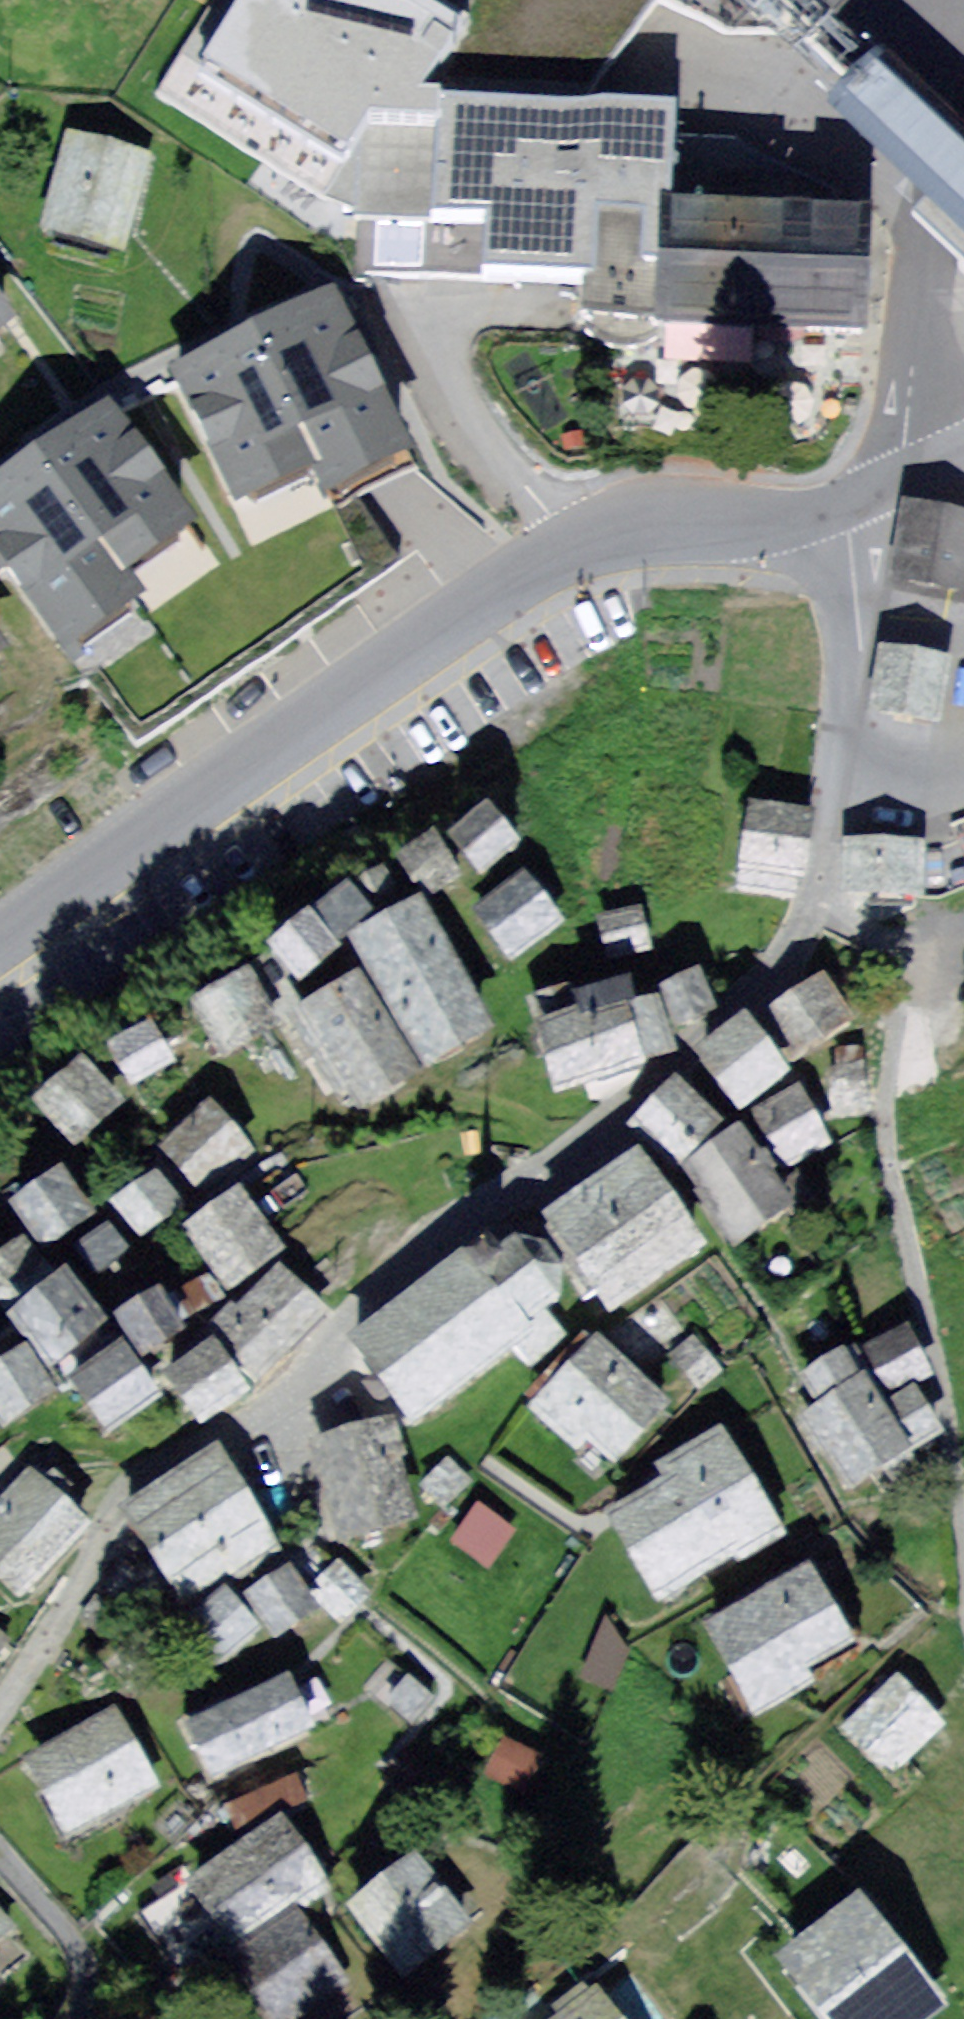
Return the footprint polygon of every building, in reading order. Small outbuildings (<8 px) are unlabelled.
[(151,86),(322,198),(378,121),(438,106),(451,26),(411,0),(208,0),(151,86)] [(886,48),(831,100),(930,198),(913,215),(963,266),(963,123),(886,48)] [(674,115),(438,106),(432,295),(581,299),(580,324),(649,325),(648,343),(867,349),(870,223),(671,218),(674,115)] [(152,163),(70,141),(43,241),(125,263),(152,163)] [(341,306),(177,371),(244,515),(318,484),(329,511),(412,469),(341,306)] [(10,336),(0,321),(0,343),(10,336)] [(0,485),(0,573),(76,684),(156,637),(134,579),(195,530),(104,414),(0,485)] [(902,498),(887,586),(963,599),(963,508),(902,498)] [(951,669),(884,656),(872,723),(939,735),(951,669)] [(490,799),(450,828),(478,866),(518,837),(490,799)] [(811,810),(749,800),(734,888),(796,898),(811,810)] [(463,874),(437,832),(398,855),(424,898),(463,874)] [(927,851),(846,849),(845,906),(926,908),(927,851)] [(386,864),(358,879),(372,905),(400,889),(386,864)] [(524,872),(477,910),(517,960),(564,922),(524,872)] [(268,939),(296,978),(343,946),(336,936),(369,912),(348,883),(268,939)] [(415,897),(350,936),(427,1064),(492,1025),(415,897)] [(597,920),(609,964),(655,951),(643,907),(597,920)] [(249,963),(187,996),(218,1054),(280,1021),(249,963)] [(659,985),(678,1025),(716,1008),(698,968),(659,985)] [(856,1017),(825,968),(769,1004),(799,1052),(856,1017)] [(418,1067),(355,970),(294,1010),(357,1107),(418,1067)] [(528,999),(555,1089),(677,1053),(658,991),(638,997),(631,973),(570,991),(568,987),(528,999)] [(790,1069),(745,1012),(692,1053),(738,1110),(790,1069)] [(107,1042),(130,1083),(174,1059),(151,1018),(107,1042)] [(873,1115),(863,1048),(832,1048),(833,1066),(826,1066),(828,1116),(873,1115)] [(31,1097),(74,1145),(125,1099),(82,1052),(31,1097)] [(721,1121),(678,1080),(634,1126),(677,1167),(680,1163),(718,1123),(721,1121)] [(835,1143),(799,1082),(753,1109),(789,1170),(835,1143)] [(156,1144),(202,1196),(256,1149),(210,1097),(156,1144)] [(793,1204),(740,1124),(727,1133),(718,1123),(680,1163),(733,1243),(793,1204)] [(701,1249),(636,1149),(542,1210),(607,1309),(701,1249)] [(63,1162),(10,1200),(44,1248),(97,1210),(63,1162)] [(110,1200),(141,1238),(186,1201),(155,1164),(110,1200)] [(179,1223),(227,1290),(287,1248),(240,1181),(179,1223)] [(110,1218),(72,1245),(95,1276),(132,1248),(110,1218)] [(0,1251),(0,1306),(1,1308),(52,1269),(24,1232),(0,1251)] [(352,1340),(416,1420),(518,1339),(536,1362),(572,1334),(552,1309),(566,1298),(567,1267),(543,1237),(514,1233),(482,1259),(471,1245),(352,1340)] [(67,1264),(6,1312),(48,1366),(109,1318),(67,1264)] [(260,1375),(325,1308),(279,1264),(238,1307),(230,1299),(206,1323),(260,1375)] [(210,1272),(183,1287),(196,1311),(223,1297),(210,1272)] [(161,1285),(116,1312),(142,1354),(187,1327),(161,1285)] [(907,1319),(862,1344),(888,1397),(933,1371),(907,1319)] [(587,1436),(617,1463),(672,1404),(596,1334),(529,1406),(576,1449),(587,1436)] [(211,1335),(160,1374),(199,1425),(250,1386),(211,1335)] [(691,1335),(669,1355),(698,1388),(721,1368),(691,1335)] [(161,1393),(123,1338),(66,1378),(104,1432),(161,1393)] [(0,1358),(0,1422),(3,1427),(58,1392),(25,1341),(0,1358)] [(844,1346),(799,1374),(815,1400),(797,1412),(846,1488),(879,1467),(893,1488),(923,1469),(908,1446),(939,1427),(913,1386),(882,1405),(844,1346)] [(338,1539),(420,1518),(403,1455),(410,1451),(399,1410),(310,1433),(338,1539)] [(735,1563),(787,1532),(722,1423),(656,1463),(662,1473),(603,1508),(656,1597),(730,1553),(735,1563)] [(118,1511),(177,1607),(280,1544),(221,1448),(118,1511)] [(471,1478),(448,1456),(421,1483),(443,1506),(471,1478)] [(20,1595),(92,1521),(67,1497),(77,1487),(54,1465),(44,1476),(31,1463),(0,1495),(0,1576),(20,1595)] [(515,1531),(478,1502),(452,1536),(488,1565),(515,1531)] [(858,1638),(810,1552),(693,1617),(750,1720),(817,1682),(808,1665),(858,1638)] [(339,1557),(314,1580),(348,1616),(373,1593),(339,1557)] [(292,1559),(245,1588),(274,1634),(320,1605),(292,1559)] [(225,1583),(181,1618),(216,1662),(260,1627),(225,1583)] [(607,1619),(585,1673),(616,1686),(630,1651),(607,1619)] [(12,1638),(0,1628),(0,1653),(12,1638)] [(314,1723),(289,1669),(182,1719),(208,1773),(314,1723)] [(901,1672),(837,1727),(881,1777),(945,1722),(901,1672)] [(409,1673),(387,1701),(416,1723),(438,1695),(409,1673)] [(158,1784),(115,1707),(25,1756),(68,1834),(158,1784)] [(500,1738),(485,1776),(530,1794),(545,1755),(500,1738)] [(285,1812),(138,1913),(170,1959),(210,1932),(270,2018),(308,2018),(350,1990),(292,1906),(331,1879),(285,1812)] [(415,1852),(347,1903),(402,1977),(470,1926),(415,1852)] [(0,1911),(0,1935),(12,1925),(0,1911)] [(821,2018),(934,2018),(858,1925),(789,1980),(821,2018)] [(597,1982),(548,2018),(625,2018),(597,1982)]
